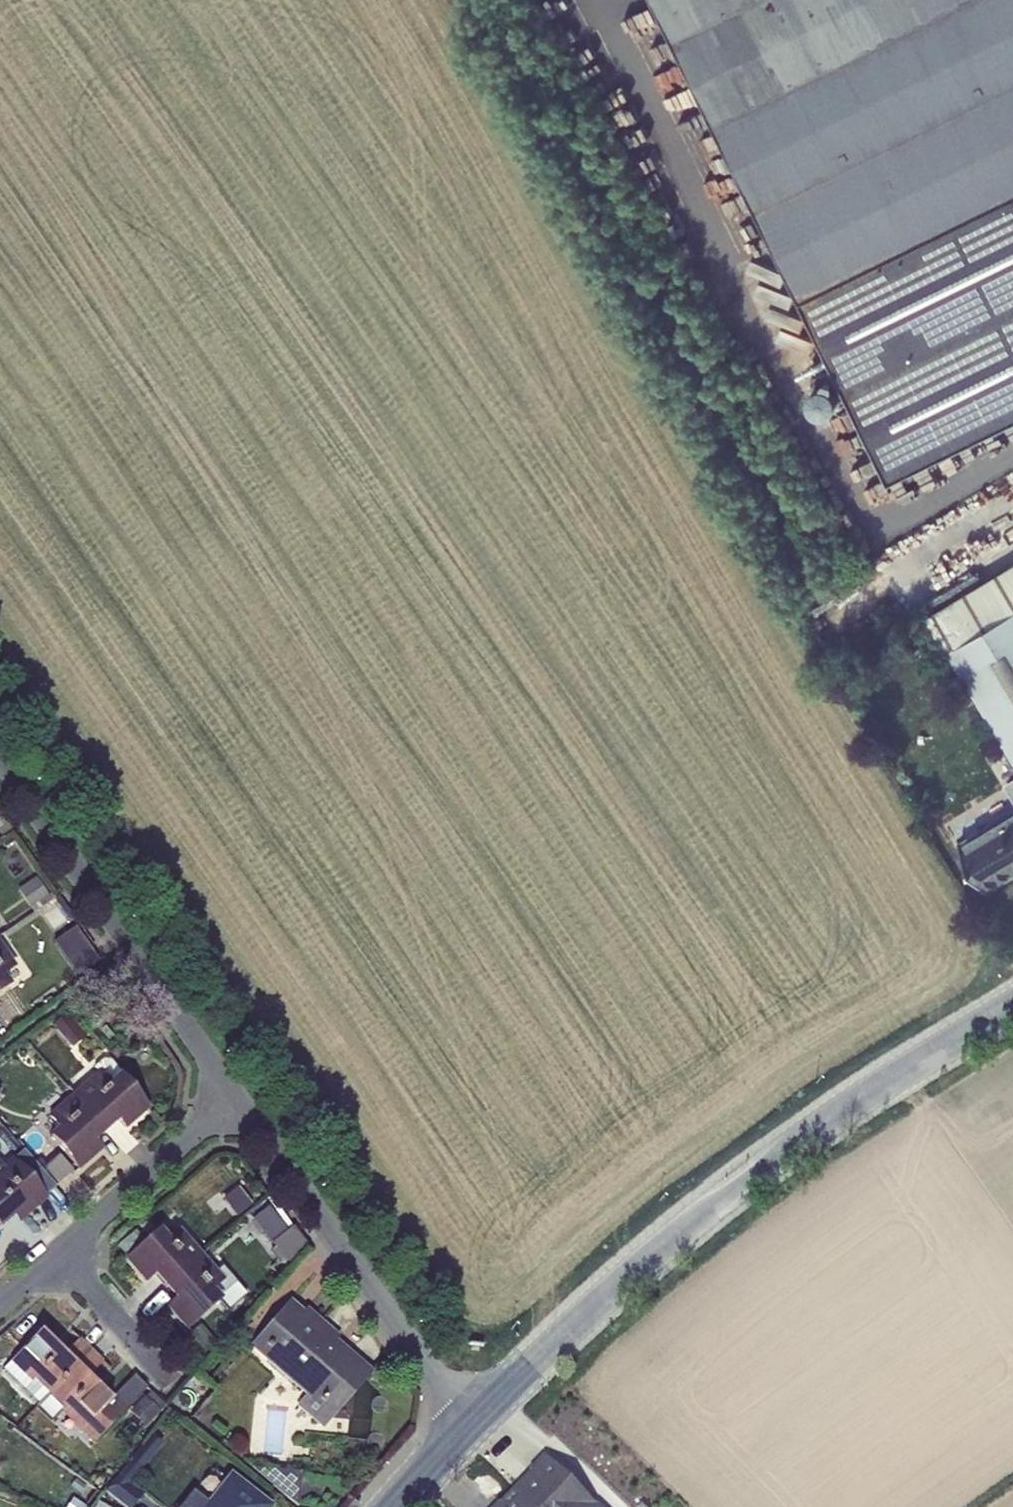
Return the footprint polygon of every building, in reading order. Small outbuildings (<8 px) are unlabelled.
[(804,302),(1012,198),(1012,0),(656,0),(804,302)] [(804,302),(891,480),(1012,420),(1012,198),(804,302)] [(927,615),(1012,758),(1012,563),(927,615)] [(1005,784),(1012,797),(1012,779),(1005,784)] [(959,840),(988,890),(1012,874),(1012,809),(959,840)] [(1,837),(11,831),(0,815),(0,836),(1,837)] [(35,878),(17,890),(32,914),(54,898),(51,893),(47,896),(35,878)] [(69,931),(52,943),(76,976),(97,962),(83,941),(78,943),(69,931)] [(7,987),(1,977),(15,967),(0,944),(0,992),(7,987)] [(64,1015),(51,1025),(71,1048),(89,1034),(73,1015),(68,1020),(64,1015)] [(98,1072),(72,1095),(104,1131),(117,1119),(124,1128),(147,1109),(118,1077),(120,1075),(107,1060),(102,1060),(94,1068),(98,1072)] [(104,1131),(72,1095),(47,1117),(57,1128),(47,1137),(77,1170),(99,1150),(92,1142),(104,1131)] [(23,1150),(11,1161),(44,1199),(56,1188),(23,1150)] [(57,1155),(42,1169),(58,1186),(72,1172),(57,1155)] [(0,1168),(0,1226),(15,1213),(21,1219),(44,1199),(11,1161),(2,1167),(0,1168)] [(237,1189),(222,1201),(233,1218),(250,1205),(237,1189)] [(277,1220),(287,1231),(267,1206),(251,1219),(262,1232),(277,1220)] [(277,1220),(262,1232),(285,1262),(305,1246),(291,1228),(287,1231),(277,1220)] [(164,1287),(197,1259),(175,1234),(166,1241),(157,1231),(125,1260),(145,1282),(153,1274),(164,1287)] [(197,1259),(164,1287),(175,1299),(167,1307),(186,1329),(218,1301),(227,1311),(247,1294),(222,1266),(211,1275),(197,1259)] [(288,1305),(250,1348),(305,1395),(298,1404),(323,1425),(327,1421),(323,1417),(359,1375),(364,1379),(367,1374),(340,1350),(339,1350),(338,1349),(336,1349),(335,1350),(334,1350),(333,1351),(327,1347),(334,1339),(305,1313),(301,1317),(288,1305)] [(37,1404),(90,1351),(78,1339),(63,1354),(39,1331),(2,1369),(37,1404)] [(90,1351),(37,1404),(36,1405),(50,1420),(59,1411),(93,1444),(123,1414),(122,1413),(109,1400),(87,1378),(102,1362),(90,1351)] [(109,1400),(122,1413),(146,1388),(132,1375),(109,1400)] [(143,1396),(128,1412),(144,1427),(164,1406),(150,1392),(144,1397),(143,1396)] [(105,1492),(124,1506),(133,1506),(143,1494),(130,1484),(162,1443),(151,1434),(105,1492)] [(515,1490),(533,1506),(600,1506),(545,1456),(530,1471),(531,1472),(515,1490)] [(300,1473),(250,1467),(297,1506),(300,1473)] [(261,1503),(226,1476),(205,1502),(192,1491),(179,1506),(258,1506),(261,1503)] [(515,1490),(501,1504),(500,1503),(496,1506),(533,1506),(515,1490)] [(65,1506),(87,1506),(72,1497),(65,1506)]
